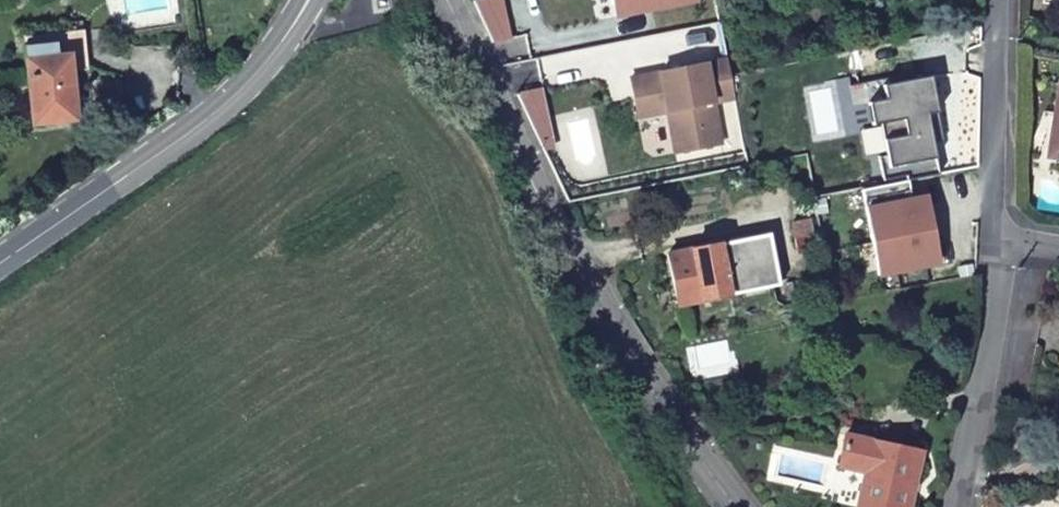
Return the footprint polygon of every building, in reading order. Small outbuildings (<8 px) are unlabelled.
[(474,2),(494,45),(512,40),(505,0),(484,0),(474,2)] [(615,14),(674,0),(612,0),(615,14)] [(28,40),(35,129),(78,125),(75,77),(92,75),(88,26),(74,27),(75,36),(28,40)] [(730,75),(726,60),(631,79),(639,118),(668,112),(676,153),(722,144),(714,103),(735,99),(730,75)] [(890,83),(889,77),(857,83),(862,105),(867,103),(872,125),(880,123),(886,154),(878,156),(883,180),(906,175),(907,180),(939,172),(932,140),(931,133),(941,131),(929,75),(890,83)] [(1048,149),(1058,151),(1058,81),(1048,149)] [(941,131),(931,133),(932,140),(942,138),(941,131)] [(910,198),(907,180),(861,189),(878,273),(938,261),(932,229),(924,230),(923,223),(915,224),(910,198)] [(924,230),(932,229),(925,196),(910,198),(915,224),(923,223),(924,230)] [(778,200),(771,201),(773,209),(780,207),(778,200)] [(811,217),(793,221),(804,289),(824,286),(811,217)] [(780,282),(769,227),(667,249),(679,304),(780,282)] [(841,460),(868,465),(860,505),(872,506),(910,506),(923,444),(847,429),(841,460)]
